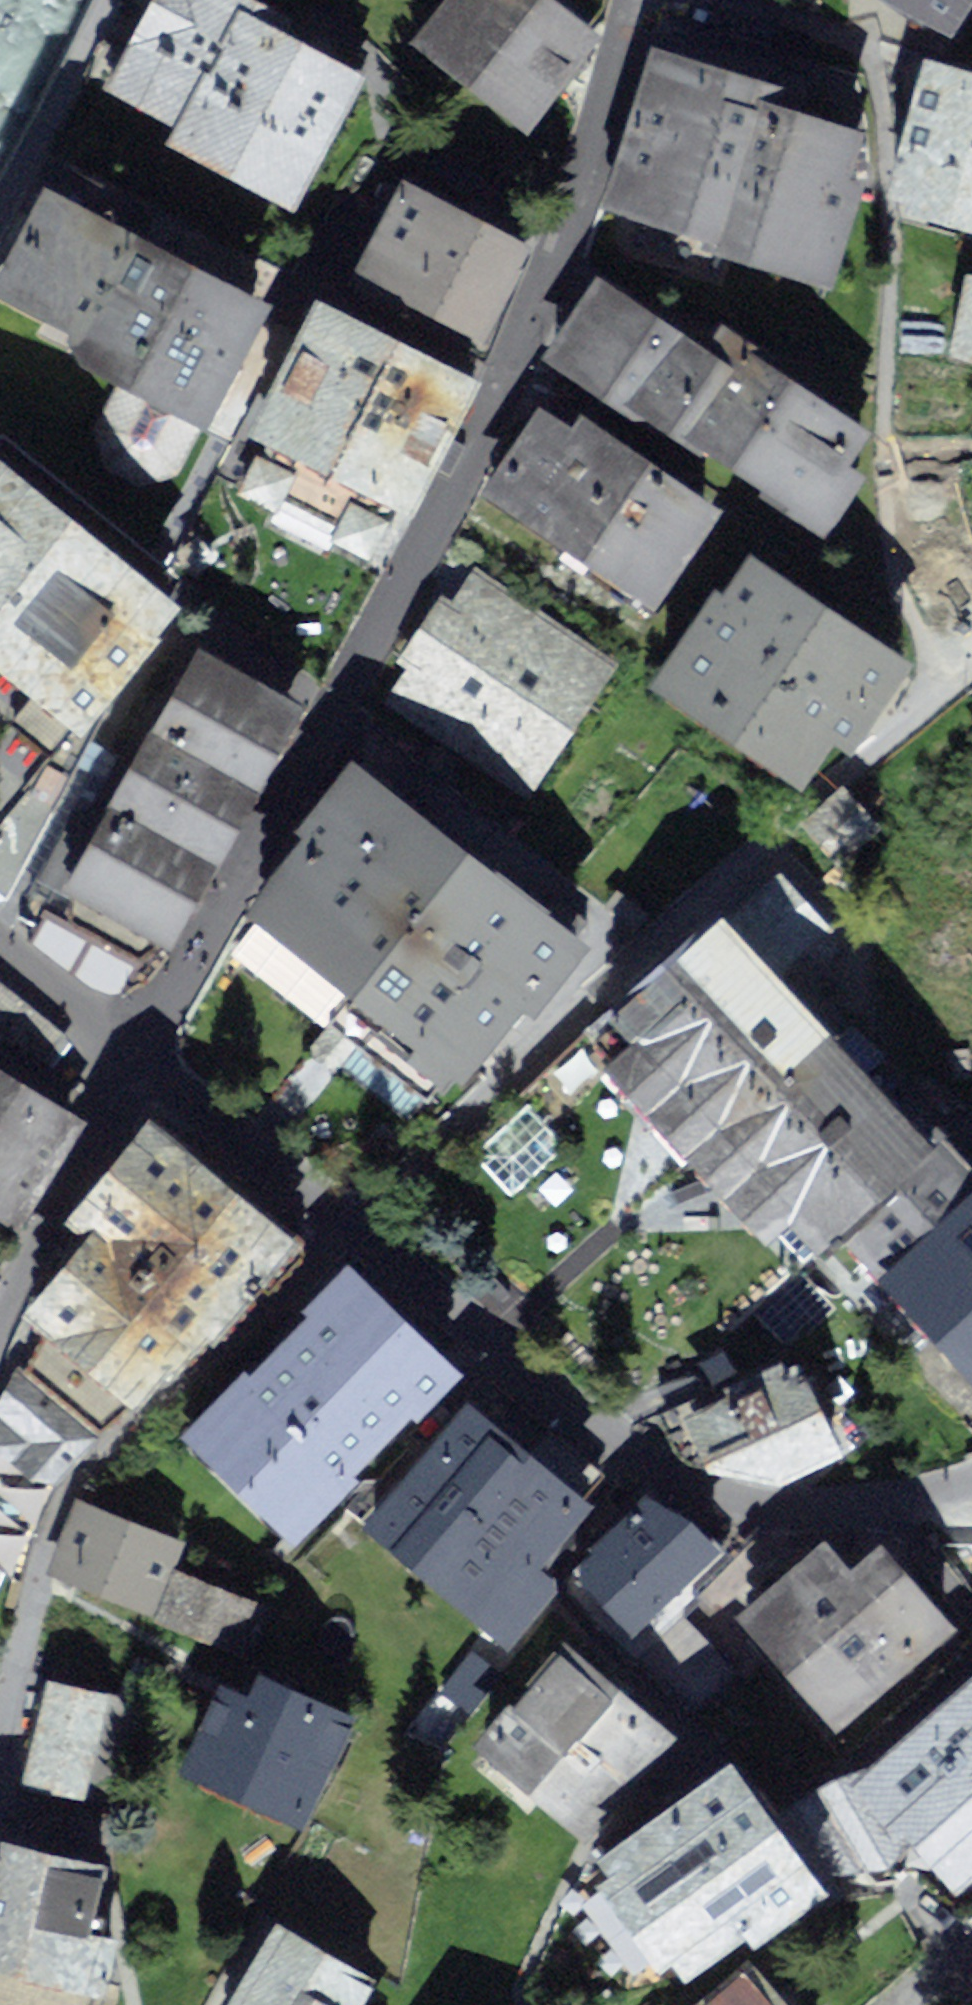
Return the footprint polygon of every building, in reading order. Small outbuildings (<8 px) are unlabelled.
[(277,207),(353,68),(226,0),(135,0),(80,100),(277,207)] [(396,38),(512,130),(592,30),(554,0),(427,0),(396,38)] [(933,29),(953,0),(892,0),(933,29)] [(754,84),(647,48),(596,208),(819,289),(858,136),(748,101),(754,84)] [(929,53),(889,193),(971,216),(971,65),(929,53)] [(395,173),(335,274),(461,348),(521,246),(395,173)] [(206,420),(272,291),(51,180),(0,280),(0,316),(206,420)] [(952,264),(937,356),(971,361),(971,268),(952,264)] [(648,420),(813,528),(875,435),(746,351),(737,363),(596,271),(540,358),(634,420),(648,420)] [(302,291),(233,424),(402,511),(471,377),(302,291)] [(542,407),(483,493),(656,611),(721,513),(581,417),(571,429),(542,407)] [(4,904),(84,738),(171,609),(0,470),(0,901),(4,904)] [(619,660),(461,556),(368,696),(526,800),(619,660)] [(717,592),(652,687),(794,792),(832,738),(854,751),(912,665),(752,560),(726,597),(717,592)] [(296,709),(193,655),(63,883),(167,942),(296,709)] [(567,940),(337,762),(221,924),(429,1106),(567,940)] [(841,784),(804,821),(843,859),(880,822),(841,784)] [(575,1020),(791,1259),(923,1140),(706,911),(575,1020)] [(116,963),(64,940),(53,965),(106,988),(116,963)] [(0,984),(0,1035),(52,1066),(71,1036),(0,984)] [(0,1069),(0,1221),(9,1228),(79,1115),(0,1069)] [(279,1244),(132,1124),(49,1222),(68,1239),(6,1314),(115,1414),(279,1244)] [(971,1391),(971,1156),(965,1149),(847,1269),(971,1391)] [(335,1260),(170,1427),(287,1541),(452,1374),(335,1260)] [(784,1346),(664,1398),(693,1472),(774,1481),(832,1450),(784,1346)] [(17,1377),(0,1400),(0,1421),(29,1447),(14,1463),(46,1486),(95,1433),(17,1377)] [(602,1522),(456,1396),(347,1521),(493,1647),(602,1522)] [(564,1584),(628,1645),(716,1553),(652,1492),(564,1584)] [(177,1538),(73,1494),(40,1571),(143,1616),(177,1538)] [(720,1614),(811,1738),(938,1646),(873,1551),(840,1571),(819,1538),(720,1614)] [(172,1563),(143,1616),(201,1647),(230,1594),(172,1563)] [(554,1635),(452,1744),(559,1844),(662,1735),(554,1635)] [(216,1646),(164,1769),(312,1830),(363,1707),(216,1646)] [(100,1685),(36,1672),(13,1784),(77,1797),(100,1685)] [(862,1769),(938,1858),(971,1829),(971,1675),(862,1769)] [(719,1749),(576,1853),(673,1986),(816,1882),(719,1749)] [(0,1828),(0,1954),(93,1973),(101,1935),(69,1928),(86,1846),(0,1828)] [(241,2004),(375,2004),(385,1989),(288,1929),(241,2004)] [(701,2004),(786,2004),(749,1964),(701,2004)]
